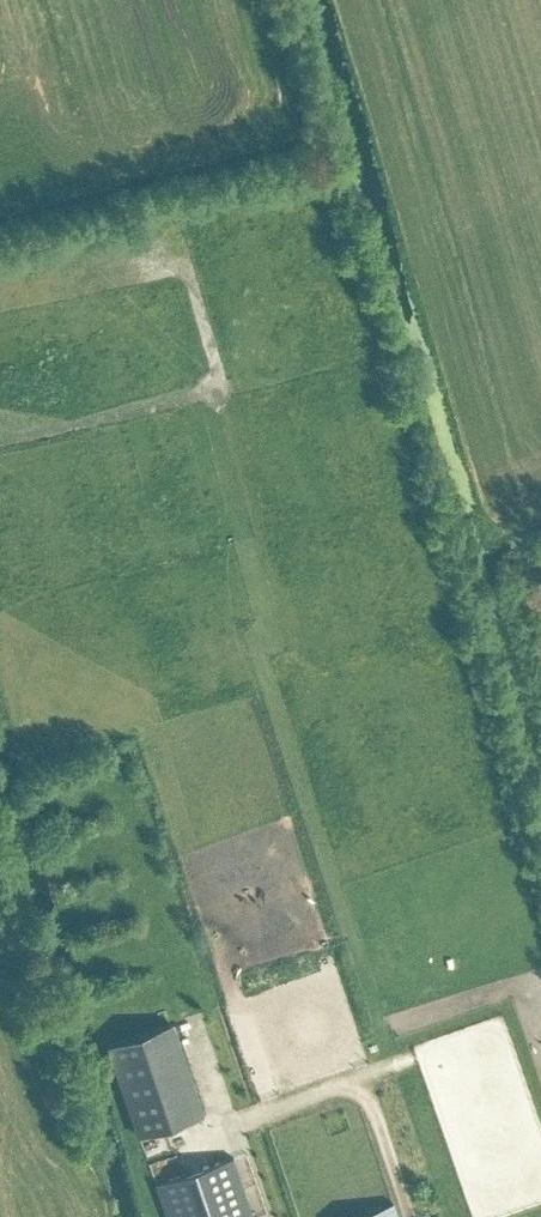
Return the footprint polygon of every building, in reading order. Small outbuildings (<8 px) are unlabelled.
[(115,995),(119,1015),(132,1012),(127,992),(115,995)] [(139,1135),(201,1113),(169,1021),(107,1043),(139,1135)] [(232,1155),(155,1181),(167,1216),(252,1216),(232,1155)] [(393,1200),(346,1216),(399,1216),(393,1200)]
